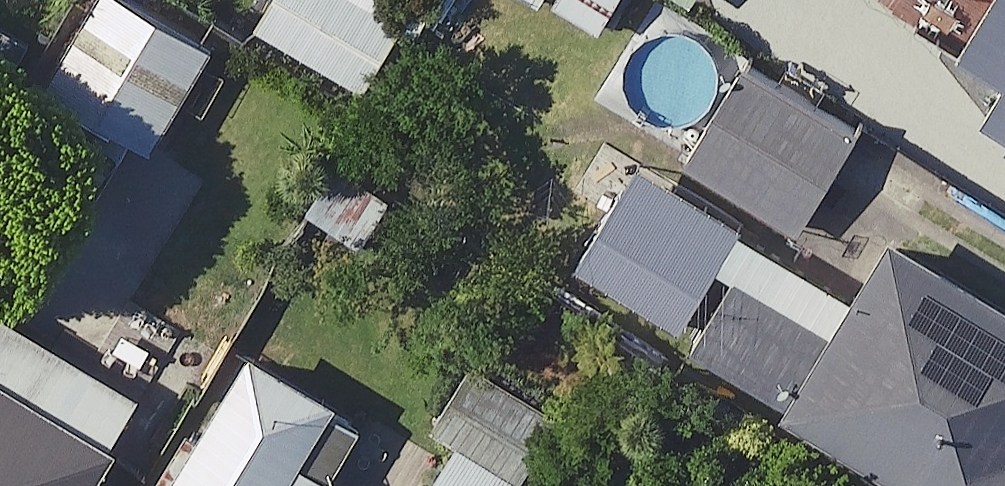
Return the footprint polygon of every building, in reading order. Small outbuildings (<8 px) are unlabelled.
[(151,0),(105,0),(52,84),(162,152),(227,47),(151,0)] [(370,0),(269,0),(257,21),(382,98),(422,33),(370,0)] [(966,52),(1004,75),(1004,0),(998,0),(966,52)] [(863,141),(758,77),(703,169),(808,232),(863,141)] [(995,125),(1004,131),(1004,109),(995,125)] [(652,170),(588,271),(926,485),(1004,485),(1004,300),(909,239),(849,335),(749,271),(767,243),(652,170)] [(6,309),(0,319),(0,485),(100,485),(153,399),(6,309)] [(357,401),(263,348),(184,485),(308,485),(357,401)] [(532,485),(446,436),(418,485),(532,485)]
